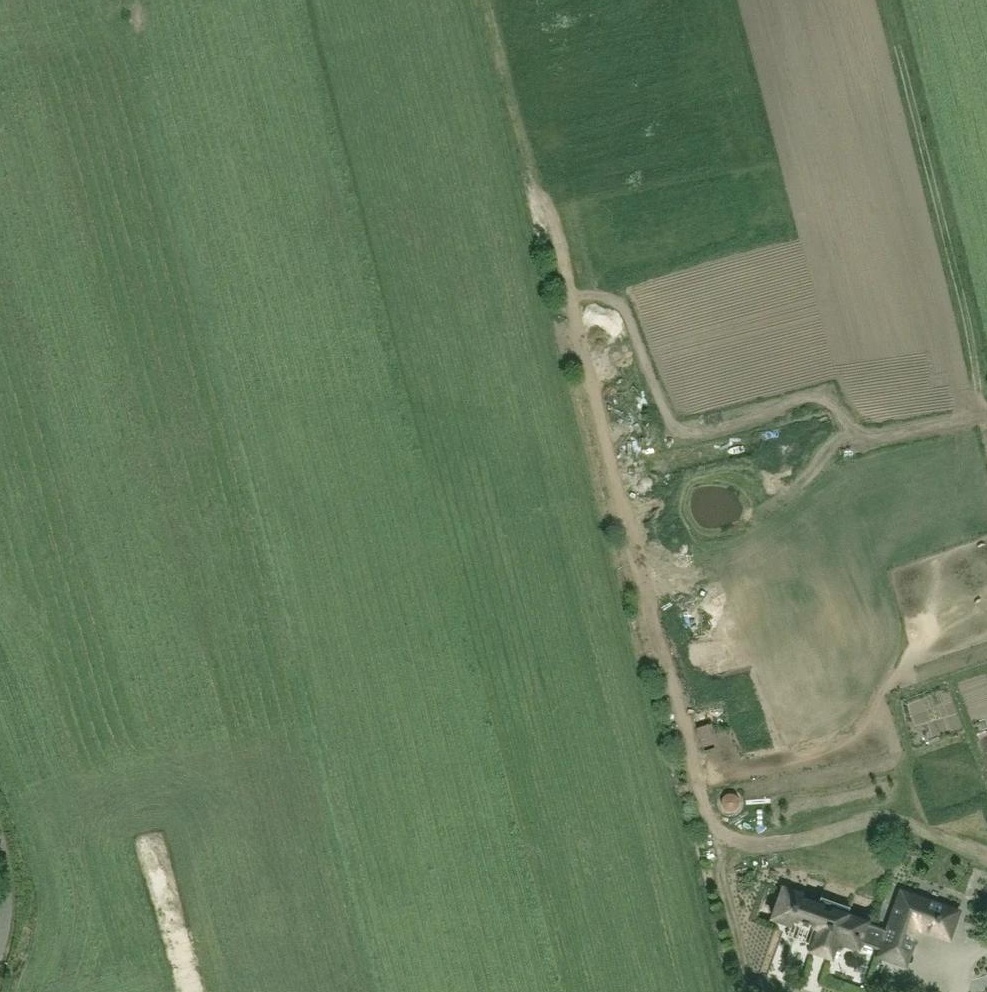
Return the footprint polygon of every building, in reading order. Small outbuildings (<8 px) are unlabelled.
[(861,942),(882,949),(887,933),(867,926),(867,923),(847,916),(850,909),(821,899),(819,906),(801,900),(802,895),(784,889),(773,919),(792,926),(793,921),(819,930),(811,952),(832,959),(838,943),(858,950),(861,942)] [(887,933),(882,949),(879,956),(906,966),(919,929),(949,939),(958,913),(902,893),(887,933)]
